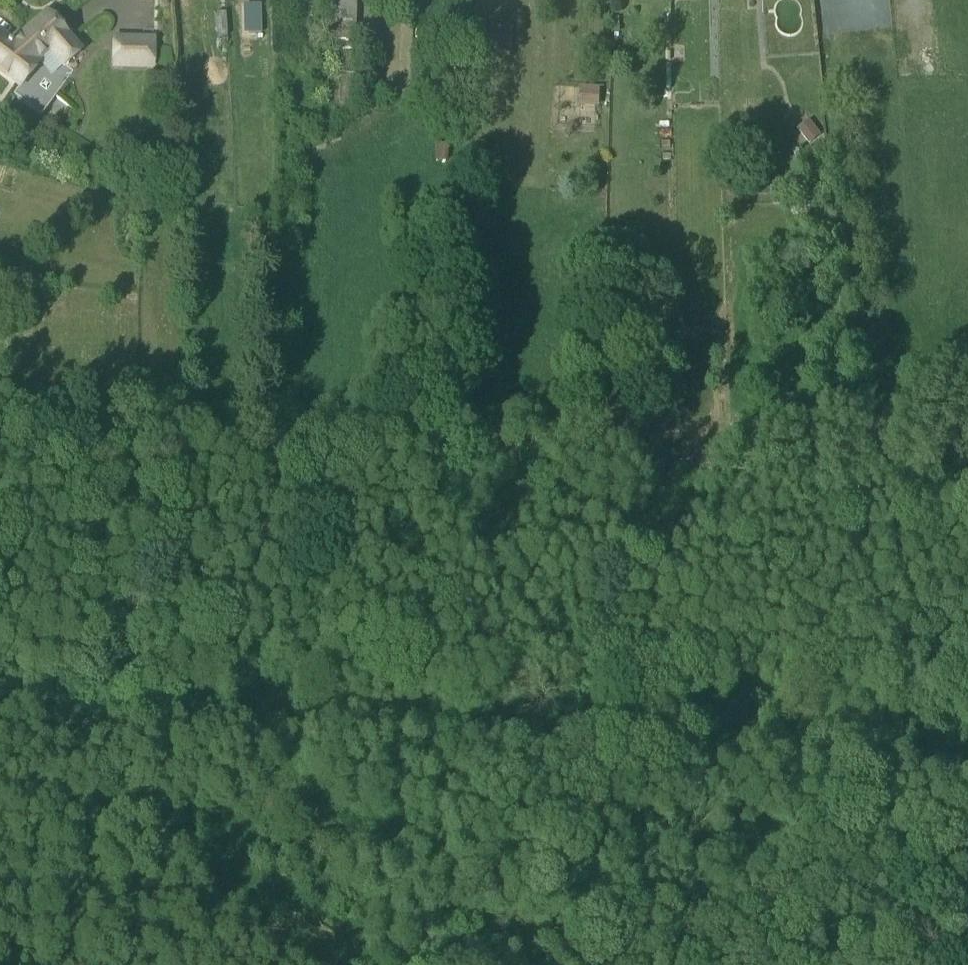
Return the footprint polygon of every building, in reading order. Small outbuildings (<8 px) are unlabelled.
[(341,8),(357,9),(357,0),(340,0),(341,8)] [(357,9),(341,8),(339,32),(355,32),(357,9)] [(0,32),(0,67),(20,82),(26,74),(23,71),(34,58),(48,46),(63,62),(64,61),(80,47),(48,11),(11,40),(0,32)] [(147,34),(115,34),(115,61),(147,62),(147,34)] [(48,46),(34,58),(23,71),(26,74),(20,82),(16,87),(42,107),(72,67),(64,61),(63,62),(48,46)]
